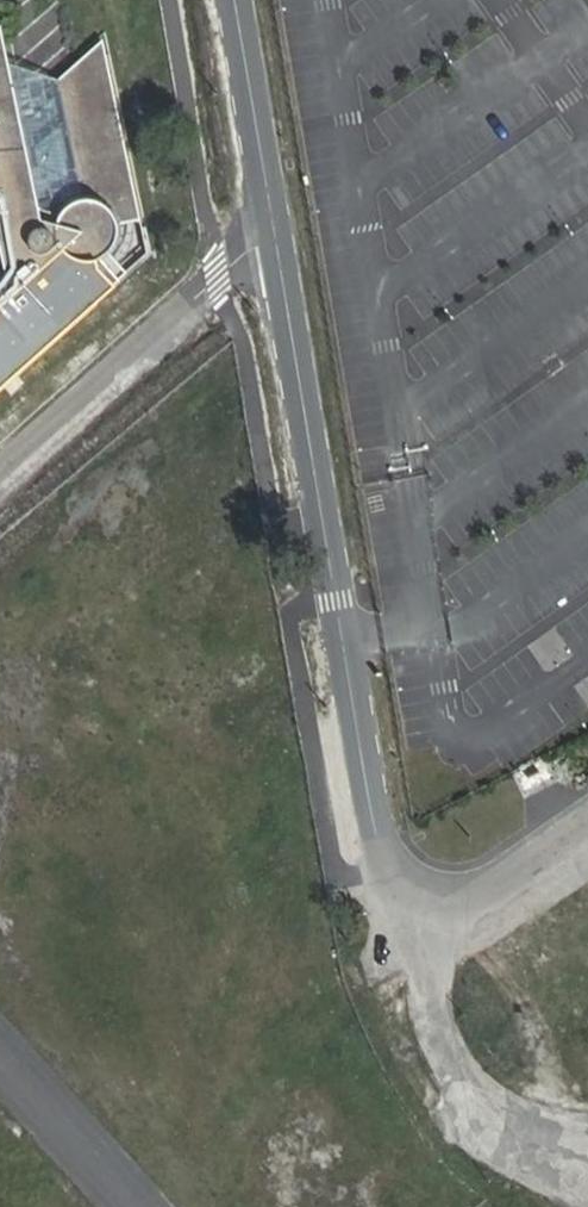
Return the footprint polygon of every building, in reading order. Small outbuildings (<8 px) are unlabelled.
[(152,255),(102,42),(61,80),(5,63),(0,28),(0,391),(152,255)]
